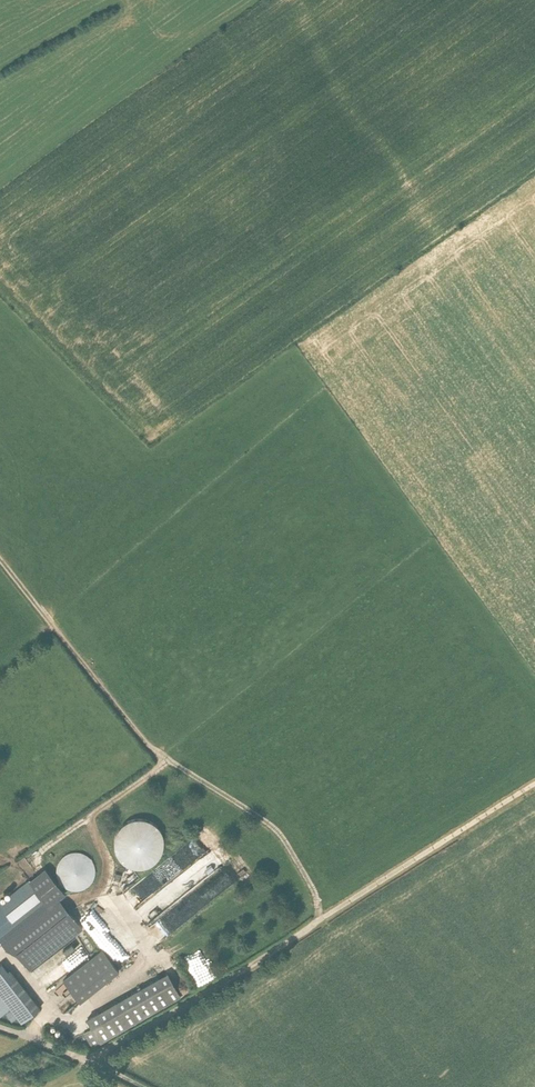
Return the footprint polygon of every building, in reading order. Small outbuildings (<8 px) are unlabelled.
[(160,866),(162,820),(121,819),(119,865),(160,866)] [(200,836),(124,890),(135,905),(211,851),(200,836)] [(91,860),(87,849),(56,860),(67,891),(98,880),(93,865),(88,867),(86,861),(91,860)] [(50,905),(2,943),(6,948),(16,952),(30,970),(82,928),(59,898),(65,894),(46,868),(30,880),(50,905)] [(30,880),(0,904),(0,944),(2,943),(50,905),(30,880)] [(63,980),(80,1001),(119,971),(102,949),(63,980)] [(10,1008),(22,1023),(40,1008),(3,962),(0,964),(0,1016),(10,1008)] [(93,1046),(180,997),(167,973),(88,1018),(93,1027),(85,1032),(93,1046)]
